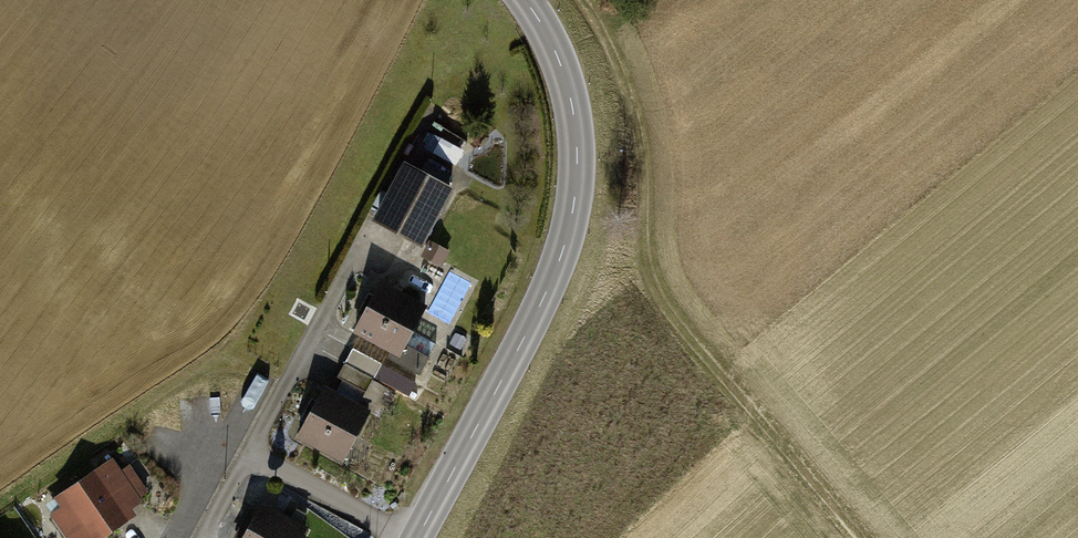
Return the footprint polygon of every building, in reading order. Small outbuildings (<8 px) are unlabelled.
[(425,151),(461,169),(468,156),(431,138),(425,151)] [(454,193),(406,167),(375,225),(423,251),(454,193)] [(426,306),(378,281),(350,336),(397,361),(426,306)] [(383,367),(352,351),(337,381),(368,397),(383,367)] [(369,411),(324,389),(298,443),(343,465),(369,411)] [(47,507),(68,537),(109,537),(133,523),(127,514),(151,497),(132,468),(123,473),(115,461),(47,507)] [(257,505),(240,537),(302,537),(306,531),(257,505)]
